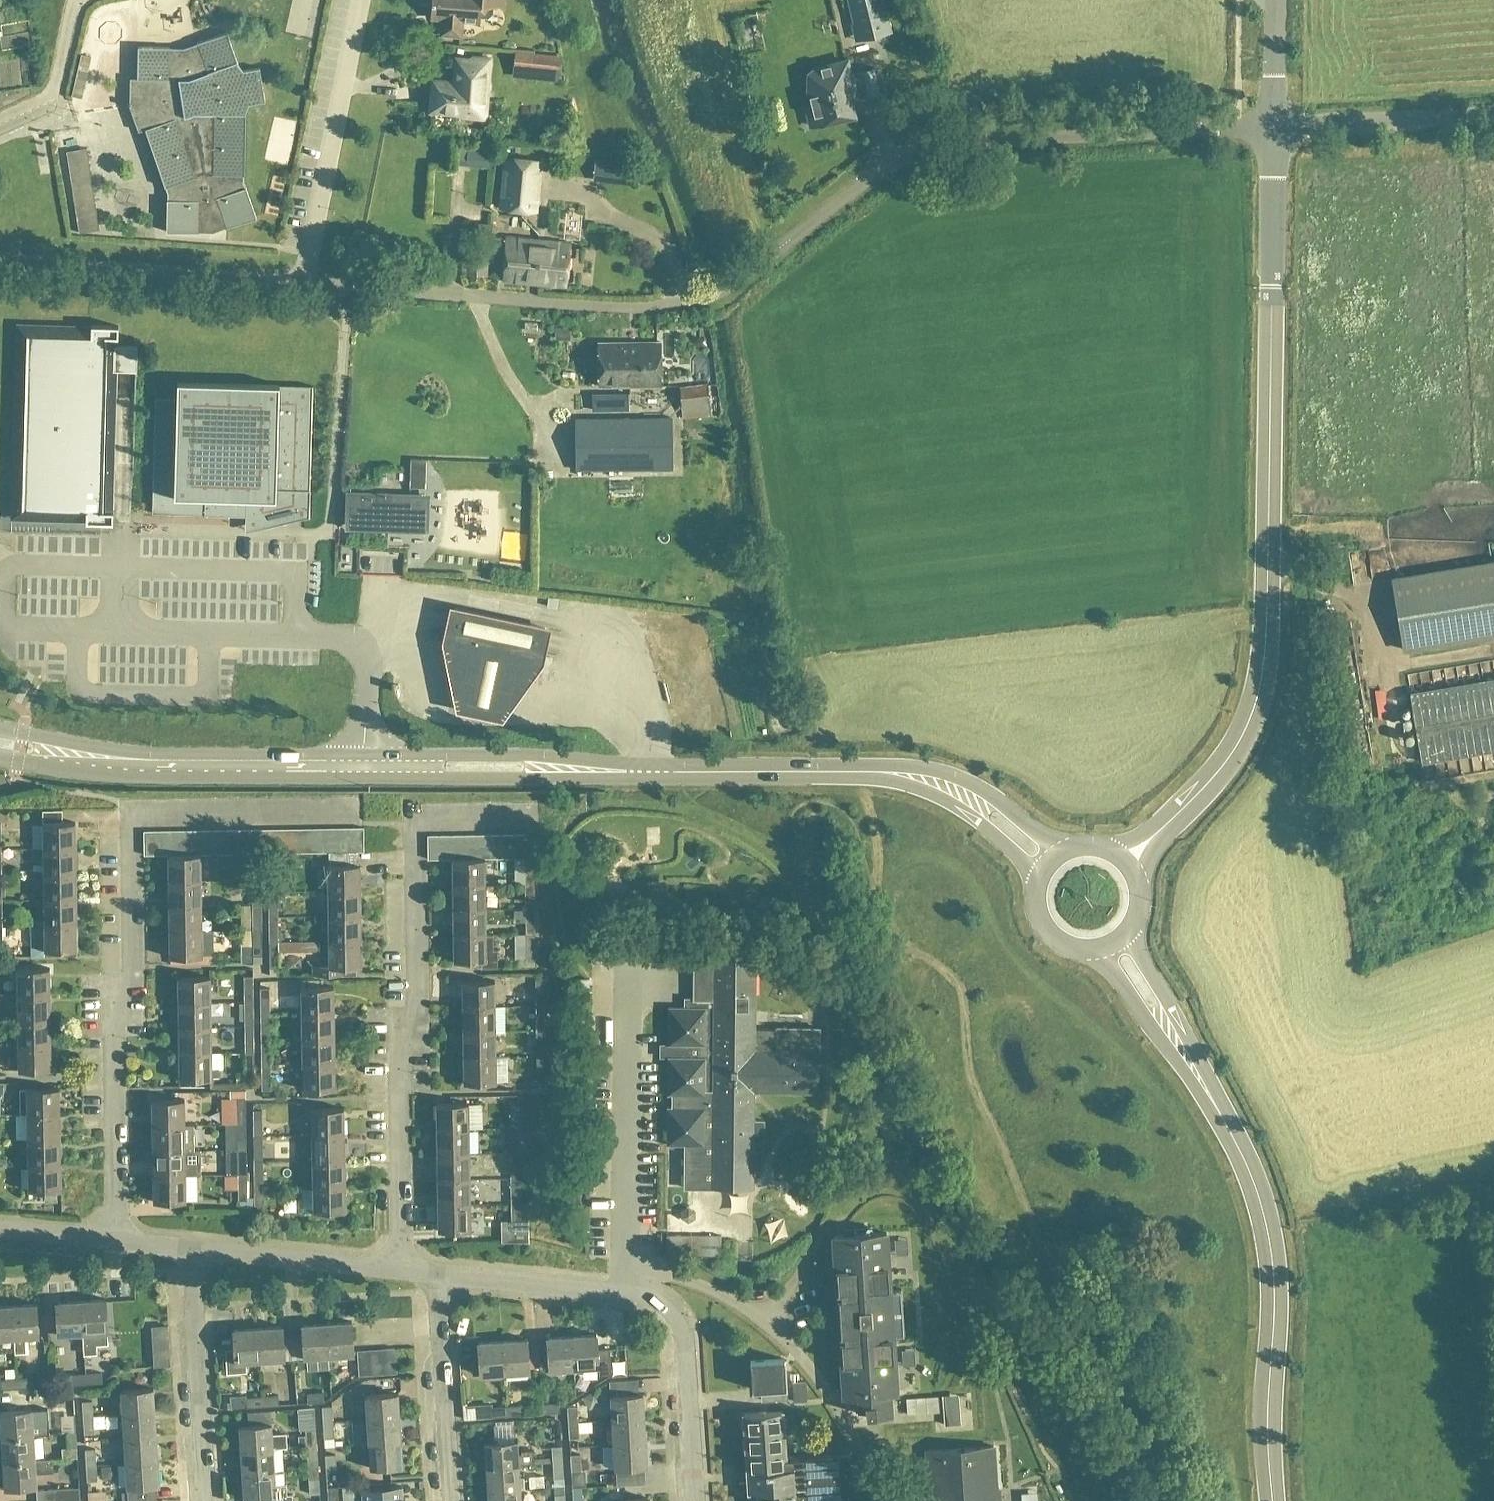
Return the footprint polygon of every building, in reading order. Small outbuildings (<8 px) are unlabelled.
[(498,0),(432,0),(431,18),(443,19),(441,35),(461,36),(463,21),(480,22),(482,6),(498,7),(498,0)] [(873,37),(890,33),(882,0),(852,0),(858,28),(870,25),(873,37)] [(1140,0),(1129,0),(1130,15),(1141,15),(1140,0)] [(266,101),(260,68),(244,70),(238,63),(228,33),(197,43),(184,48),(170,47),(138,47),(138,79),(139,79),(139,87),(131,88),(131,103),(130,103),(129,106),(130,108),(132,108),(134,115),(136,121),(144,120),(147,128),(146,129),(168,193),(167,232),(213,233),(227,228),(257,218),(244,181),(246,113),(249,104),(266,101)] [(532,53),(531,69),(559,71),(560,56),(532,53)] [(77,76),(86,78),(91,57),(81,55),(77,76)] [(459,83),(433,81),(431,113),(485,117),(489,60),(472,59),(472,61),(457,60),(456,76),(459,76),(459,83)] [(818,69),(810,79),(810,94),(813,107),(808,109),(812,126),(823,123),(824,124),(854,117),(850,102),(856,100),(847,62),(818,69)] [(873,68),(858,68),(858,91),(873,91),(873,68)] [(1257,83),(1245,88),(1250,100),(1262,95),(1257,83)] [(492,152),(467,149),(465,166),(490,168),(492,152)] [(506,209),(543,210),(545,157),(508,156),(506,209)] [(637,186),(639,167),(613,164),(612,183),(637,186)] [(473,233),(479,233),(479,237),(493,237),(493,224),(479,224),(479,226),(473,226),(473,233)] [(536,245),(540,246),(540,241),(507,237),(504,280),(533,283),(536,245)] [(570,243),(540,241),(540,246),(536,245),(533,283),(566,286),(570,243)] [(90,327),(25,327),(25,467),(28,456),(43,461),(47,461),(73,470),(73,482),(53,481),(53,493),(25,493),(23,498),(27,499),(88,499),(88,529),(117,529),(117,505),(103,501),(103,326),(117,326),(117,315),(90,315),(90,327)] [(118,417),(137,417),(137,342),(118,342),(118,417)] [(599,343),(600,387),(630,386),(630,342),(599,343)] [(630,342),(630,386),(661,386),(661,342),(630,342)] [(178,382),(177,399),(156,398),(153,480),(152,512),(152,513),(204,515),(270,517),(272,525),(270,525),(270,527),(303,519),(309,518),(310,491),(309,491),(312,400),(313,387),(178,382)] [(680,386),(683,418),(711,415),(707,384),(680,386)] [(577,454),(577,470),(656,469),(655,418),(600,419),(600,454),(577,454)] [(390,497),(350,496),(349,514),(357,522),(389,523),(417,524),(425,516),(426,498),(410,498),(390,497)] [(12,519),(12,530),(90,529),(90,519),(12,519)] [(510,539),(509,566),(534,567),(535,539),(510,539)] [(1393,580),(1404,651),(1493,637),(1493,564),(1393,580)] [(547,607),(557,608),(559,599),(549,597),(547,607)] [(454,644),(462,646),(486,651),(486,647),(491,648),(490,652),(520,658),(532,661),(534,652),(540,653),(543,641),(545,628),(455,609),(452,622),(450,634),(456,635),(454,644)] [(462,646),(454,644),(440,644),(453,716),(498,726),(541,666),(542,660),(532,661),(520,658),(490,652),(491,648),(486,647),(486,651),(462,646)] [(1411,694),(1423,765),(1493,753),(1493,680),(1411,694)] [(75,823),(43,824),(44,850),(76,849),(75,823)] [(351,829),(351,853),(359,853),(364,853),(364,828),(351,829)] [(300,854),(313,854),(312,829),(299,830),(300,854)] [(325,829),(312,829),(313,854),(326,854),(325,829)] [(338,829),(325,829),(326,854),(328,854),(338,853),(338,829)] [(338,853),(351,853),(351,829),(338,829),(338,853)] [(235,831),(235,855),(248,855),(248,830),(235,831)] [(252,855),(261,854),(261,830),(248,830),(248,855),(252,855)] [(261,854),(264,854),(268,854),(274,854),(273,830),(261,830),(261,854)] [(286,830),(273,830),(274,854),(278,854),(287,854),(286,830)] [(299,830),(286,830),(287,854),(300,854),(299,830)] [(196,856),(196,832),(196,831),(183,832),(183,856),(196,856)] [(209,831),(196,831),(196,832),(196,856),(201,856),(209,856),(209,831)] [(222,831),(209,831),(209,856),(212,856),(222,855),(222,831)] [(222,855),(235,855),(235,831),(222,831),(222,855)] [(145,857),(158,856),(157,832),(144,832),(145,857)] [(158,856),(169,856),(171,856),(170,832),(157,832),(158,856)] [(170,832),(171,856),(183,856),(183,832),(170,832)] [(482,860),(489,860),(489,835),(476,836),(477,860),(482,860)] [(489,860),(502,859),(501,835),(489,835),(489,860)] [(502,859),(514,859),(514,835),(501,835),(502,859)] [(525,859),(526,859),(526,835),(514,835),(514,859),(525,859)] [(539,835),(526,835),(526,859),(535,859),(538,859),(539,835)] [(429,861),(439,860),(439,836),(427,836),(427,860),(429,861)] [(452,836),(439,836),(439,860),(451,860),(452,860),(452,836)] [(464,836),(452,836),(452,860),(464,860),(464,836)] [(464,860),(477,860),(476,836),(464,836),(464,860)] [(44,850),(44,875),(76,874),(76,849),(44,850)] [(328,854),(328,866),(359,866),(359,853),(351,853),(338,853),(328,854)] [(262,871),(261,855),(264,855),(264,854),(261,854),(252,855),(253,872),(262,871)] [(202,881),(201,856),(196,856),(183,856),(171,856),(169,856),(169,882),(202,881)] [(526,874),(535,874),(535,859),(526,859),(525,859),(526,874)] [(482,860),(477,860),(464,860),(452,860),(451,860),(451,886),(483,885),(482,860)] [(328,866),(328,892),(360,891),(359,866),(328,866)] [(269,893),(278,893),(278,873),(269,874),(269,893)] [(77,899),(76,874),(44,875),(45,900),(77,899)] [(262,895),(262,880),(253,880),(253,895),(262,895)] [(169,882),(170,907),(202,906),(202,881),(169,882)] [(483,910),(483,885),(451,886),(452,911),(483,910)] [(535,900),(535,885),(526,885),(526,900),(535,900)] [(329,917),(360,916),(360,891),(328,892),(329,917)] [(77,924),(77,899),(45,900),(46,925),(77,924)] [(270,918),(279,918),(278,901),(269,902),(270,918)] [(262,921),(262,905),(253,905),(253,921),(262,921)] [(170,932),(203,931),(202,906),(170,907),(170,932)] [(535,909),(526,910),(526,925),(535,925),(535,909)] [(452,936),(484,935),(484,934),(483,910),(452,911),(452,936)] [(329,917),(329,942),(361,941),(360,916),(329,917)] [(78,950),(77,924),(46,925),(46,951),(78,950)] [(270,943),(279,943),(279,942),(279,925),(270,925),(270,943)] [(263,956),(262,930),(253,930),(253,946),(242,947),(242,963),(254,962),(254,957),(263,956)] [(170,932),(171,958),(204,957),(204,956),(212,956),(212,931),(203,931),(170,932)] [(493,934),(484,934),(484,935),(452,936),(453,961),(480,961),(480,968),(498,967),(498,950),(493,950),(493,934)] [(526,934),(527,951),(536,951),(536,934),(526,934)] [(361,967),(361,941),(329,942),(330,968),(312,968),(312,977),(351,976),(351,967),(361,967)] [(279,942),(279,943),(279,952),(319,952),(320,942),(279,942)] [(279,968),(279,952),(279,943),(270,943),(270,968),(279,968)] [(685,998),(685,1008),(668,1008),(668,1044),(661,1045),(661,1051),(660,1058),(668,1058),(668,1096),(674,1096),(674,1108),(668,1108),(668,1146),(686,1146),(686,1189),(754,1190),(754,1141),(764,1141),(764,1121),(754,1121),(754,1093),(818,1094),(818,1053),(819,1027),(776,1026),(775,1041),(755,1041),(755,951),(714,950),(714,965),(695,965),(694,998),(689,998),(685,998)] [(19,969),(19,994),(50,994),(49,968),(19,969)] [(254,992),(254,976),(245,977),(245,992),(254,992)] [(211,1003),(211,977),(178,978),(178,1003),(211,1003)] [(545,997),(545,980),(536,980),(536,998),(545,997)] [(462,982),(462,1007),(495,1007),(494,981),(462,982)] [(333,987),(317,988),(301,988),(302,1014),(334,1013),(333,987)] [(50,1019),(50,994),(19,994),(19,1019),(50,1019)] [(261,1015),(270,1015),(270,998),(261,998),(261,1015)] [(254,1018),(254,1001),(245,1002),(245,1018),(254,1018)] [(178,1003),(179,1028),(211,1028),(211,1003),(178,1003)] [(536,1006),(537,1022),(546,1022),(546,1006),(536,1006)] [(462,1007),(463,1032),(495,1032),(495,1007),(462,1007)] [(303,1039),(334,1038),(334,1013),(302,1014),(303,1039)] [(20,1045),(51,1044),(50,1019),(19,1019),(20,1045)] [(261,1024),(262,1040),(271,1040),(270,1024),(261,1024)] [(254,1043),(254,1026),(245,1027),(245,1044),(254,1043)] [(179,1028),(180,1054),(211,1053),(211,1028),(179,1028)] [(537,1031),(537,1048),(546,1048),(546,1031),(537,1031)] [(463,1032),(464,1058),(496,1057),(495,1032),(463,1032)] [(303,1064),(335,1063),(334,1038),(303,1039),(303,1064)] [(51,1044),(20,1045),(20,1071),(51,1071),(51,1044)] [(262,1050),(262,1065),(271,1065),(271,1050),(262,1050)] [(255,1051),(245,1052),(246,1079),(255,1079),(255,1051)] [(211,1053),(180,1054),(180,1055),(174,1055),(174,1068),(180,1068),(181,1080),(219,1079),(219,1071),(211,1071),(211,1053)] [(547,1081),(546,1056),(537,1056),(538,1081),(547,1081)] [(496,1083),(496,1057),(464,1058),(464,1083),(496,1083)] [(335,1063),(303,1064),(304,1090),(336,1089),(335,1063)] [(262,1074),(262,1091),(271,1091),(271,1074),(262,1074)] [(29,1114),(60,1113),(59,1088),(22,1089),(22,1114),(29,1114)] [(238,1115),(247,1115),(247,1099),(238,1099),(238,1115)] [(185,1125),(184,1100),(153,1100),(154,1126),(185,1125)] [(437,1104),(437,1130),(470,1129),(469,1103),(437,1104)] [(519,1119),(519,1103),(510,1103),(511,1119),(519,1119)] [(312,1109),(312,1135),(345,1134),(344,1108),(312,1109)] [(60,1139),(60,1113),(29,1114),(29,1139),(60,1139)] [(263,1119),(254,1120),(254,1136),(263,1136),(263,1119)] [(304,1122),(268,1123),(269,1149),(305,1148),(304,1122)] [(238,1140),(247,1140),(247,1124),(238,1124),(238,1140)] [(154,1126),(154,1151),(193,1151),(193,1125),(185,1125),(154,1126)] [(520,1142),(520,1128),(511,1128),(511,1142),(520,1142)] [(438,1155),(470,1155),(470,1129),(437,1130),(438,1155)] [(313,1160),(346,1159),(345,1134),(312,1135),(313,1160)] [(61,1164),(60,1139),(29,1139),(30,1164),(61,1164)] [(263,1146),(254,1146),(254,1161),(263,1161),(263,1146)] [(238,1174),(247,1174),(247,1149),(238,1149),(238,1174)] [(201,1151),(193,1151),(154,1151),(155,1177),(188,1176),(188,1177),(202,1176),(201,1151)] [(520,1154),(511,1154),(511,1169),(520,1169),(520,1154)] [(470,1180),(470,1155),(438,1155),(438,1180),(470,1180)] [(346,1184),(346,1159),(313,1160),(314,1185),(346,1184)] [(30,1191),(61,1191),(61,1164),(30,1164),(30,1191)] [(255,1187),(264,1186),(264,1169),(255,1170),(255,1187)] [(238,1174),(239,1201),(248,1201),(247,1174),(238,1174)] [(188,1177),(188,1176),(155,1177),(156,1202),(186,1202),(186,1177),(188,1177)] [(512,1194),(520,1194),(520,1179),(511,1179),(512,1194)] [(438,1180),(438,1205),(471,1205),(470,1180),(438,1180)] [(314,1185),(314,1211),(347,1210),(346,1184),(314,1185)] [(255,1196),(255,1213),(264,1213),(264,1196),(255,1196)] [(512,1230),(521,1230),(529,1230),(528,1204),(521,1204),(512,1204),(512,1230)] [(471,1231),(471,1205),(438,1205),(439,1231),(471,1231)] [(890,1394),(897,1393),(893,1336),(905,1335),(902,1289),(890,1290),(886,1233),(865,1234),(864,1228),(855,1229),(855,1235),(833,1236),(844,1396),(859,1395),(859,1400),(859,1408),(865,1408),(866,1417),(876,1416),(892,1415),(890,1394)] [(666,1235),(666,1255),(687,1255),(722,1255),(722,1235),(666,1235)] [(106,1299),(81,1301),(83,1334),(84,1353),(96,1353),(95,1344),(109,1343),(108,1332),(106,1299)] [(59,1335),(83,1334),(81,1301),(56,1303),(59,1335)] [(586,1303),(576,1306),(581,1324),(591,1321),(586,1303)] [(14,1305),(16,1338),(17,1353),(28,1353),(27,1338),(39,1337),(36,1304),(14,1305)] [(16,1338),(14,1305),(0,1307),(0,1339),(16,1338)] [(329,1323),(331,1356),(354,1354),(352,1321),(329,1323)] [(329,1323),(302,1325),(305,1358),(331,1356),(329,1323)] [(171,1366),(169,1325),(152,1326),(154,1367),(171,1366)] [(283,1326),(261,1328),(263,1361),(285,1359),(283,1326)] [(228,1373),(246,1372),(245,1362),(263,1361),(261,1328),(233,1330),(235,1350),(226,1351),(228,1373)] [(598,1334),(573,1335),(575,1369),(600,1367),(600,1376),(613,1375),(611,1350),(599,1351),(598,1334)] [(550,1370),(575,1369),(573,1335),(548,1337),(550,1370)] [(504,1341),(506,1373),(531,1371),(528,1339),(504,1341)] [(506,1373),(504,1341),(480,1342),(482,1375),(506,1373)] [(385,1374),(397,1374),(396,1348),(383,1349),(385,1374)] [(385,1374),(383,1349),(370,1350),(372,1375),(385,1374)] [(372,1375),(370,1350),(358,1351),(360,1376),(372,1375)] [(753,1389),(763,1388),(763,1401),(788,1399),(786,1359),(752,1361),(753,1389)] [(90,1374),(90,1384),(103,1383),(102,1373),(90,1374)] [(71,1385),(73,1385),(90,1384),(90,1374),(70,1375),(71,1385)] [(33,1378),(19,1379),(20,1389),(34,1388),(33,1378)] [(1,1390),(20,1389),(19,1379),(1,1380),(1,1390)] [(73,1385),(71,1385),(48,1387),(49,1401),(74,1398),(73,1385)] [(123,1390),(125,1415),(156,1412),(154,1388),(123,1390)] [(308,1404),(324,1403),(324,1392),(307,1394),(308,1404)] [(367,1395),(369,1420),(402,1417),(400,1392),(367,1395)] [(612,1421),(646,1418),(644,1394),(610,1396),(612,1421)] [(279,1395),(266,1397),(266,1407),(280,1406),(279,1395)] [(266,1407),(266,1397),(247,1398),(248,1408),(266,1407)] [(907,1400),(908,1415),(940,1413),(939,1397),(907,1400)] [(82,1402),(84,1418),(94,1417),(93,1401),(82,1402)] [(543,1404),(544,1414),(560,1413),(560,1403),(543,1404)] [(492,1418),(508,1417),(508,1407),(491,1408),(491,1406),(475,1408),(476,1419),(492,1418)] [(524,1406),(508,1407),(508,1417),(524,1416),(524,1406)] [(324,1424),(334,1423),(333,1407),(323,1408),(324,1424)] [(579,1423),(578,1407),(568,1407),(569,1423),(579,1423)] [(49,1423),(35,1424),(34,1411),(2,1413),(4,1439),(36,1436),(35,1435),(49,1434),(49,1423)] [(851,1456),(786,1460),(783,1411),(745,1414),(749,1476),(750,1492),(760,1491),(761,1500),(854,1500),(851,1456)] [(158,1436),(156,1412),(125,1415),(126,1439),(158,1436)] [(95,1433),(94,1417),(84,1418),(85,1434),(95,1433)] [(369,1420),(371,1444),(404,1441),(402,1417),(369,1420)] [(612,1421),(613,1444),(648,1442),(646,1418),(612,1421)] [(272,1423),(241,1425),(242,1450),(274,1448),(288,1447),(287,1433),(273,1434),(272,1423)] [(335,1439),(334,1423),(324,1424),(325,1440),(335,1439)] [(580,1439),(579,1423),(569,1423),(570,1439),(580,1439)] [(357,1426),(358,1443),(368,1442),(367,1425),(357,1426)] [(317,1446),(316,1430),(306,1431),(306,1436),(299,1436),(300,1447),(307,1447),(317,1446)] [(63,1459),(78,1458),(76,1432),(69,1433),(70,1448),(62,1449),(63,1459)] [(37,1461),(37,1460),(36,1436),(4,1439),(5,1464),(37,1461)] [(160,1460),(158,1436),(126,1439),(128,1463),(160,1460)] [(406,1466),(404,1441),(371,1444),(373,1468),(406,1466)] [(487,1444),(488,1468),(521,1466),(535,1465),(534,1452),(524,1452),(524,1455),(520,1455),(519,1442),(487,1444)] [(649,1467),(648,1442),(613,1444),(615,1469),(649,1467)] [(317,1446),(307,1447),(308,1463),(318,1462),(317,1446)] [(564,1463),(563,1446),(553,1447),(554,1464),(564,1463)] [(999,1490),(996,1490),(993,1447),(927,1451),(930,1500),(1000,1500),(999,1490)] [(276,1472),(274,1448),(242,1450),(244,1474),(276,1472)] [(585,1449),(586,1469),(603,1468),(603,1460),(613,1460),(613,1448),(585,1449)] [(86,1450),(87,1466),(97,1465),(96,1449),(86,1450)] [(336,1455),(326,1455),(327,1472),(337,1471),(336,1455)] [(572,1472),(581,1471),(582,1471),(581,1455),(571,1456),(572,1472)] [(37,1461),(5,1464),(7,1489),(39,1487),(38,1474),(54,1473),(53,1459),(37,1460),(37,1461)] [(161,1485),(160,1460),(128,1463),(130,1487),(161,1485)] [(565,1478),(564,1463),(554,1464),(554,1479),(565,1478)] [(98,1481),(97,1465),(87,1466),(88,1482),(98,1481)] [(521,1466),(488,1468),(490,1492),(522,1490),(521,1466)] [(276,1472),(244,1474),(246,1499),(268,1497),(269,1500),(295,1500),(294,1494),(289,1494),(289,1484),(277,1485),(276,1472)] [(310,1478),(310,1495),(321,1494),(320,1478),(310,1478)] [(407,1498),(404,1499),(403,1487),(364,1489),(365,1500),(407,1500),(407,1498)] [(37,1500),(77,1500),(81,1500),(80,1488),(37,1491),(37,1500)] [(329,1500),(340,1500),(339,1488),(328,1488),(329,1500)] [(490,1492),(490,1500),(523,1500),(522,1490),(490,1492)] [(89,1493),(89,1500),(109,1500),(108,1492),(89,1493)]
